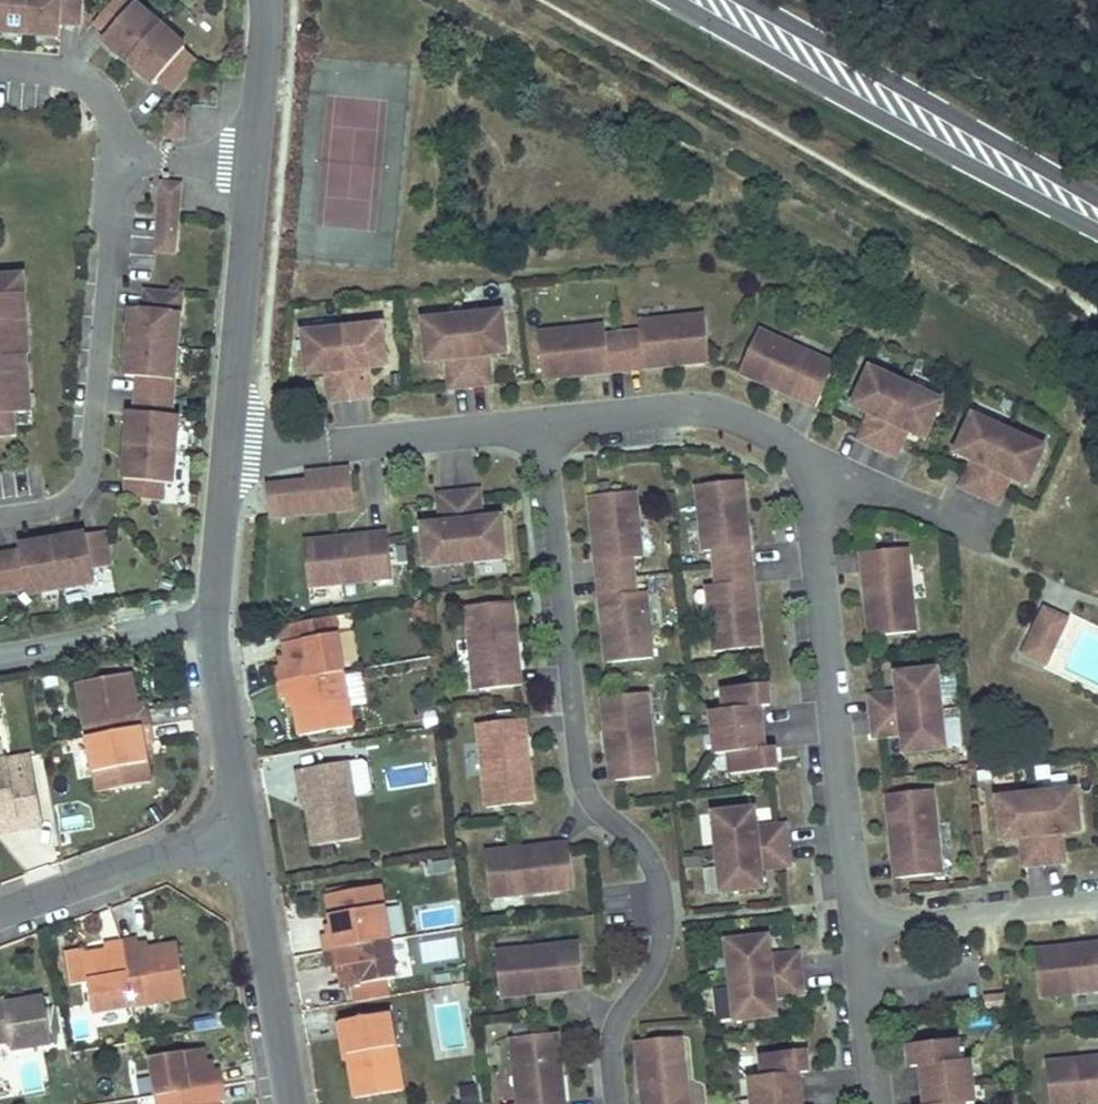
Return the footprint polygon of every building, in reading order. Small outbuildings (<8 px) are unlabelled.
[(55,27),(56,14),(74,15),(75,0),(0,0),(0,24),(55,27)] [(90,13),(104,24),(98,31),(149,75),(153,71),(166,82),(193,51),(179,40),(180,38),(136,0),(101,0),(90,13)] [(184,108),(168,106),(165,131),(181,132),(184,108)] [(176,180),(160,178),(152,243),(169,245),(176,180)] [(20,283),(12,284),(10,266),(0,267),(0,430),(14,429),(13,420),(12,407),(30,406),(25,345),(15,346),(13,315),(23,315),(20,283)] [(20,283),(19,266),(10,266),(12,284),(20,283)] [(177,285),(143,283),(141,300),(128,299),(122,367),(135,368),(132,403),(127,403),(121,470),(125,470),(123,488),(158,491),(159,473),(169,474),(174,406),(167,406),(177,285)] [(502,312),(423,320),(427,361),(450,359),(453,387),(487,383),(484,355),(506,352),(502,312)] [(603,325),(537,332),(542,377),(583,373),(582,367),(606,365),(607,370),(644,366),(644,361),(668,358),(668,364),(709,359),(704,314),(638,321),(639,326),(604,329),(603,325)] [(23,315),(13,315),(15,346),(25,345),(23,315)] [(818,353),(757,325),(739,367),(777,384),(779,379),(801,389),(798,394),(816,402),(830,369),(814,362),(818,353)] [(381,326),(303,334),(307,375),(329,372),(332,401),(367,397),(363,369),(386,366),(381,326)] [(834,360),(818,353),(814,362),(830,369),(834,360)] [(644,361),(644,366),(668,364),(668,358),(644,361)] [(941,396),(869,363),(852,400),(873,410),(859,440),(890,454),(904,424),(924,433),(941,396)] [(801,389),(779,379),(777,384),(798,394),(801,389)] [(30,419),(30,406),(12,407),(13,420),(30,419)] [(975,456),(961,486),(992,500),(1006,470),(1027,480),(1044,442),(972,409),(955,447),(975,456)] [(261,484),(265,516),(332,507),(352,504),(348,465),(299,470),(300,479),(261,484)] [(706,583),(713,649),(758,644),(754,603),(748,604),(745,580),(751,579),(747,541),(741,542),(739,518),(744,518),(740,477),(695,482),(702,547),(706,547),(708,565),(710,582),(706,583)] [(420,521),(424,562),(463,558),(503,554),(499,513),(476,515),(474,492),(473,482),(439,486),(440,497),(442,519),(420,521)] [(633,488),(587,493),(592,534),(598,534),(600,557),(594,558),(599,596),(604,595),(607,619),(601,620),(606,661),(651,656),(644,590),(639,590),(637,573),(635,555),(640,554),(633,488)] [(24,577),(26,585),(92,572),(89,559),(107,556),(101,522),(17,537),(18,543),(0,546),(0,582),(24,577)] [(335,534),(302,537),(307,582),(373,575),(372,570),(390,569),(386,533),(369,535),(368,531),(335,534)] [(598,534),(592,534),(594,558),(600,557),(598,534)] [(903,542),(893,543),(895,561),(905,560),(903,542)] [(893,543),(858,547),(860,566),(866,565),(868,589),(863,590),(867,631),(912,626),(905,560),(895,561),(893,543)] [(866,565),(860,566),(863,590),(868,589),(866,565)] [(751,579),(745,580),(748,604),(754,603),(751,579)] [(604,595),(599,596),(601,620),(607,619),(604,595)] [(510,596),(465,601),(473,685),(513,681),(509,638),(514,637),(510,596)] [(1067,615),(1044,604),(1036,621),(1058,632),(1067,615)] [(353,723),(339,627),(336,610),(330,611),(286,619),(287,635),(289,651),(290,663),(277,664),(281,695),(296,693),(302,729),(353,723)] [(1036,621),(1031,632),(1053,642),(1058,632),(1036,621)] [(1031,632),(1023,649),(1045,660),(1053,642),(1031,632)] [(514,637),(509,638),(513,681),(518,680),(514,637)] [(896,690),(867,693),(871,727),(899,724),(901,746),(942,742),(934,664),(894,668),(896,690)] [(137,698),(133,670),(79,679),(95,773),(148,765),(147,752),(146,742),(153,741),(157,740),(152,710),(147,710),(139,711),(137,698)] [(762,680),(722,684),(724,706),(712,707),(714,729),(717,751),(728,750),(731,771),(772,767),(776,766),(774,745),(764,746),(759,702),(769,701),(767,679),(762,680)] [(610,693),(601,694),(608,760),(613,760),(615,777),(649,774),(648,756),(652,756),(645,690),(610,693)] [(522,714),(517,715),(521,757),(527,757),(522,714)] [(517,715),(477,719),(486,803),(531,798),(527,757),(521,757),(517,715)] [(9,771),(30,767),(28,753),(6,757),(9,771)] [(13,814),(16,828),(41,824),(30,767),(9,771),(6,757),(0,759),(0,817),(13,814)] [(365,830),(352,762),(299,771),(302,789),(309,787),(313,811),(317,839),(318,847),(366,839),(365,830)] [(930,784),(885,789),(889,830),(895,829),(897,853),(892,854),(894,873),(929,869),(927,851),(937,850),(930,784)] [(1075,784),(996,792),(1001,833),(1023,830),(1027,864),(1061,860),(1057,827),(1079,824),(1075,784)] [(309,787),(302,789),(306,812),(313,811),(309,787)] [(753,806),(712,810),(721,889),(762,884),(759,862),(792,858),(789,824),(755,828),(753,806)] [(0,817),(0,828),(16,828),(13,814),(0,817)] [(889,830),(892,854),(897,853),(895,829),(889,830)] [(549,841),(483,848),(488,892),(554,885),(553,881),(571,879),(567,844),(550,846),(549,841)] [(937,850),(927,851),(929,869),(939,868),(937,850)] [(391,976),(375,884),(323,893),(329,923),(330,932),(324,933),(319,934),(324,967),(329,966),(337,965),(338,975),(340,985),(349,984),(387,977),(391,976)] [(324,933),(330,932),(329,923),(322,924),(324,933)] [(1032,937),(1037,982),(1097,975),(1097,929),(1097,930),(1097,935),(1073,938),(1073,932),(1032,937)] [(1097,930),(1073,932),(1073,938),(1097,935),(1097,930)] [(189,993),(181,939),(170,941),(149,944),(148,937),(148,933),(109,938),(110,943),(111,949),(90,952),(89,946),(88,942),(69,945),(74,979),(92,976),(97,1007),(189,993)] [(805,986),(801,952),(790,953),(768,956),(766,933),(725,938),(729,977),(734,1017),(774,1012),(772,990),(794,987),(805,986)] [(170,941),(169,934),(148,937),(149,944),(170,941)] [(560,941),(494,948),(499,992),(533,988),(565,985),(564,981),(582,979),(578,944),(561,945),(560,941)] [(111,949),(110,943),(89,946),(90,952),(111,949)] [(331,976),(338,975),(337,965),(329,966),(331,976)] [(387,977),(349,984),(352,1000),(389,994),(387,977)] [(46,990),(7,997),(8,1005),(0,1007),(0,1038),(14,1035),(15,1044),(54,1038),(46,990)] [(1006,995),(985,997),(986,1009),(1007,1007),(1006,995)] [(0,998),(0,1007),(8,1005),(7,997),(0,998)] [(214,1014),(193,1018),(195,1030),(216,1026),(214,1014)] [(402,1088),(391,1014),(337,1022),(340,1040),(346,1039),(349,1061),(354,1095),(402,1088)] [(510,1033),(517,1103),(557,1103),(554,1070),(559,1069),(555,1028),(537,1030),(510,1033)] [(637,1056),(642,1103),(687,1103),(681,1051),(676,1051),(675,1034),(640,1038),(642,1055),(637,1056)] [(959,1100),(971,1099),(969,1077),(966,1055),(955,1056),(953,1035),(907,1040),(909,1061),(920,1060),(924,1103),(923,1103),(960,1103),(959,1100)] [(157,1047),(167,1103),(223,1103),(222,1101),(220,1092),(227,1090),(231,1089),(226,1060),(222,1060),(215,1062),(213,1051),(212,1038),(157,1047)] [(346,1039),(340,1040),(343,1062),(349,1061),(346,1039)] [(1049,1095),(1090,1090),(1090,1085),(1097,1084),(1097,1044),(1045,1050),(1049,1095)] [(805,1046),(800,1047),(759,1051),(761,1073),(750,1074),(752,1096),(753,1103),(801,1103),(797,1069),(807,1068),(805,1046)] [(215,1062),(222,1060),(220,1051),(213,1051),(215,1062)] [(554,1070),(557,1103),(563,1103),(559,1069),(554,1070)] [(460,1086),(462,1103),(480,1103),(478,1084),(460,1086)] [(222,1101),(229,1100),(227,1090),(220,1092),(222,1101)]
